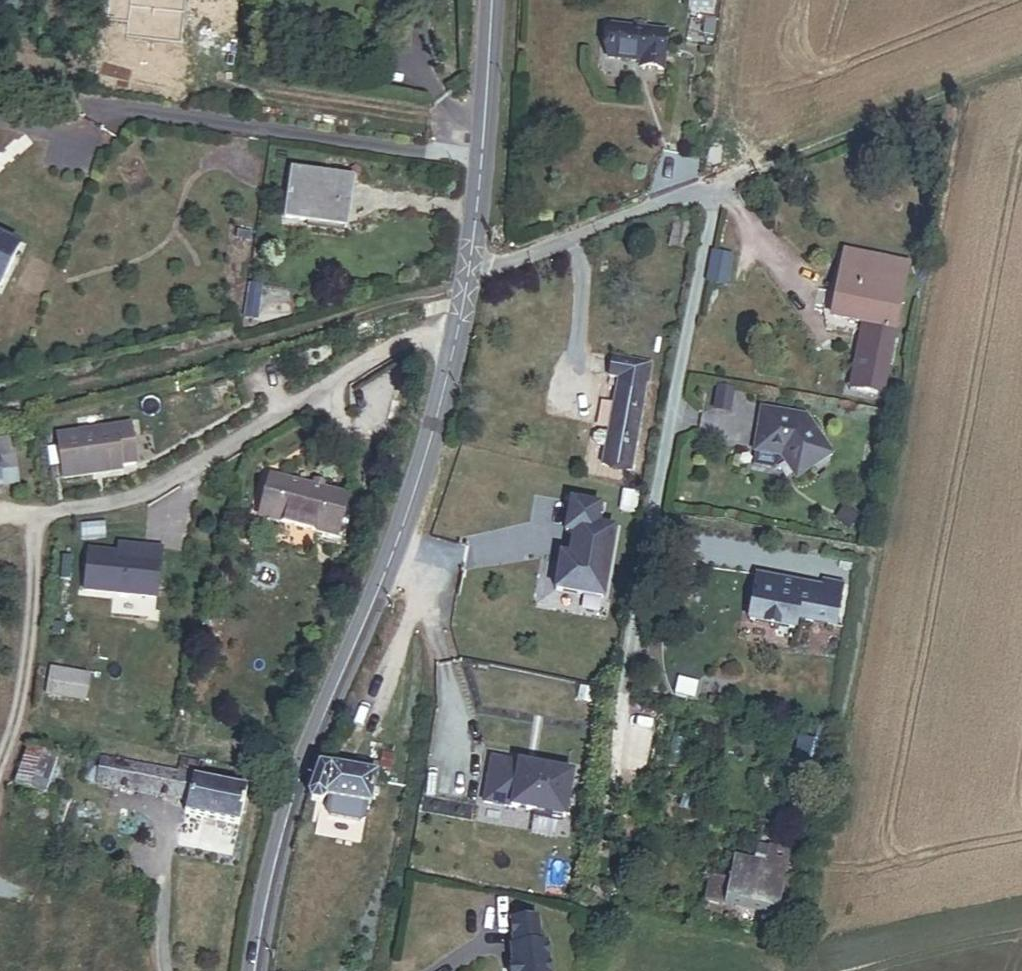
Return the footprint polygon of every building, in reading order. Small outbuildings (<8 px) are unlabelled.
[(711,0),(689,0),(689,9),(710,10),(711,0)] [(635,69),(658,70),(660,30),(604,27),(601,58),(636,61),(635,69)] [(285,218),(351,227),(357,183),(291,174),(285,218)] [(666,248),(684,252),(691,221),(673,218),(666,248)] [(16,247),(0,239),(0,276),(16,247)] [(727,287),(732,257),(711,253),(706,283),(727,287)] [(840,301),(891,310),(892,303),(899,264),(848,255),(840,301)] [(227,300),(242,302),(245,267),(231,266),(227,300)] [(891,310),(840,301),(836,325),(835,328),(859,333),(866,334),(862,355),(881,358),(881,362),(889,363),(899,304),(892,303),(891,310)] [(862,355),(866,334),(859,333),(848,392),(855,393),(862,355)] [(635,361),(595,355),(592,378),(598,379),(632,384),(635,361)] [(855,393),(874,397),(881,362),(881,358),(862,355),(855,393)] [(585,467),(618,473),(632,384),(598,379),(590,432),(588,447),(585,467)] [(799,413),(759,407),(753,448),(781,453),(795,476),(813,465),(826,456),(831,453),(809,419),(805,422),(799,413)] [(121,413),(47,424),(54,470),(82,466),(81,462),(112,457),(127,455),(121,413)] [(806,415),(799,413),(805,422),(809,419),(806,415)] [(588,447),(590,432),(583,431),(577,434),(576,441),(580,446),(588,447)] [(2,433),(0,434),(0,477),(10,475),(2,433)] [(817,471),(830,462),(826,456),(813,465),(817,471)] [(113,462),(112,457),(81,462),(82,466),(113,462)] [(262,515),(282,521),(294,481),(274,475),(262,515)] [(282,521),(338,537),(349,498),(294,481),(282,521)] [(633,511),(637,492),(622,489),(618,509),(633,511)] [(601,595),(613,529),(595,525),(599,507),(568,501),(562,531),(571,532),(566,554),(558,552),(552,585),(601,595)] [(142,557),(142,549),(121,547),(120,555),(142,557)] [(120,555),(91,553),(87,596),(157,602),(162,550),(142,549),(142,557),(120,555)] [(833,623),(837,588),(818,586),(808,584),(807,590),(798,589),(799,581),(754,575),(748,620),(793,626),(794,617),(833,623)] [(837,588),(838,583),(819,580),(818,586),(837,588)] [(84,701),(89,674),(48,666),(43,693),(84,701)] [(825,744),(830,715),(816,712),(811,741),(825,744)] [(820,775),(825,744),(811,741),(806,741),(801,772),(820,775)] [(10,790),(42,801),(56,756),(24,746),(10,790)] [(185,817),(242,828),(250,786),(199,776),(176,771),(87,754),(82,779),(188,800),(185,817)] [(569,817),(578,773),(495,756),(486,800),(569,817)] [(347,798),(374,802),(379,773),(376,772),(378,763),(356,760),(354,769),(325,765),(310,800),(324,802),(328,795),(339,796),(337,810),(345,811),(347,798)] [(176,771),(199,776),(201,765),(178,761),(176,771)] [(680,798),(678,806),(695,809),(696,801),(680,798)] [(727,877),(706,873),(701,898),(717,902),(723,898),(780,909),(789,867),(782,866),(785,848),(764,844),(761,861),(731,856),(727,877)] [(550,942),(542,943),(540,918),(512,921),(513,946),(509,946),(511,967),(510,966),(510,970),(553,970),(550,942)]
